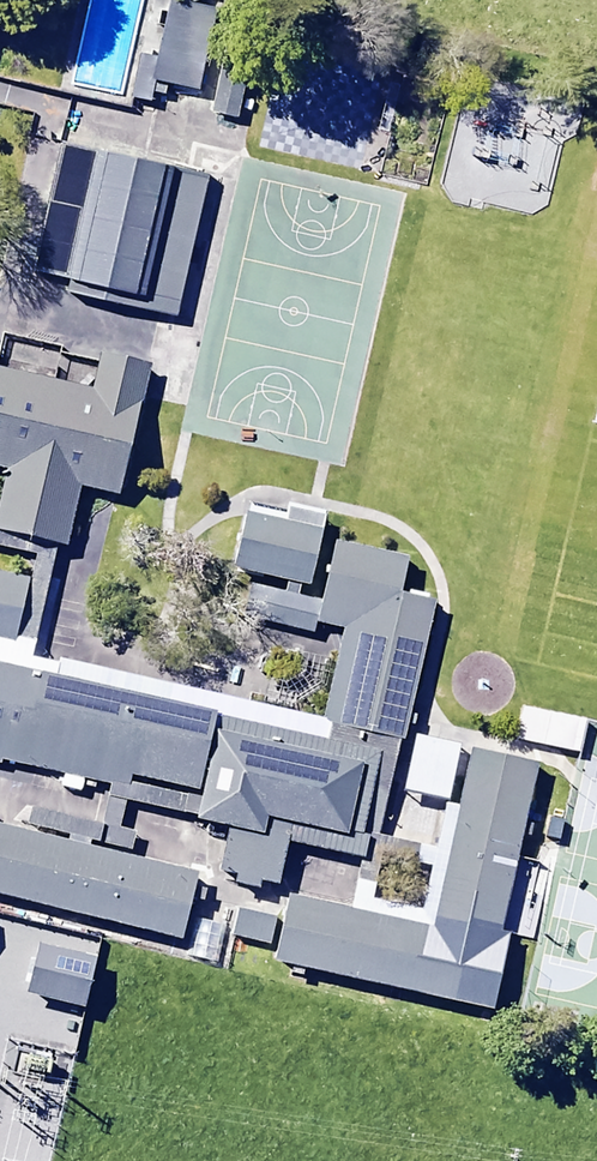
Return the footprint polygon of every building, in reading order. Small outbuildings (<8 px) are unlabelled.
[(133,96),(149,99),(151,89),(164,92),(166,84),(200,91),(217,8),(181,0),(171,0),(158,58),(142,55),(133,96)] [(220,65),(211,111),(239,117),(248,71),(220,65)] [(61,142),(32,271),(67,279),(64,291),(177,317),(209,175),(61,142)] [(0,489),(0,532),(68,548),(82,489),(120,499),(151,369),(103,357),(94,392),(0,370),(0,469),(5,470),(0,489)] [(311,585),(328,510),(292,501),(289,512),(250,503),(235,570),(288,582),(285,595),(231,582),(223,616),(312,637),(314,627),(320,601),(296,596),(299,582),(311,585)] [(128,790),(131,778),(198,794),(191,822),(227,830),(217,874),(235,878),(233,886),(259,891),(260,884),(278,888),(287,847),(360,864),(364,845),(418,858),(421,847),(375,836),(393,754),(407,758),(409,747),(399,744),(431,604),(399,597),(408,559),(334,542),(320,601),(314,627),(338,632),(316,727),(324,729),(322,738),(0,663),(0,760),(128,790)] [(0,574),(0,640),(14,643),(29,580),(0,574)] [(499,936),(537,764),(471,749),(431,927),(288,895),(273,964),(457,1004),(465,967),(501,975),(509,938),(499,936)] [(0,826),(0,897),(182,941),(198,874),(0,826)] [(233,937),(271,945),(277,919),(239,911),(233,937)] [(98,963),(38,948),(27,995),(87,1010),(98,963)]
